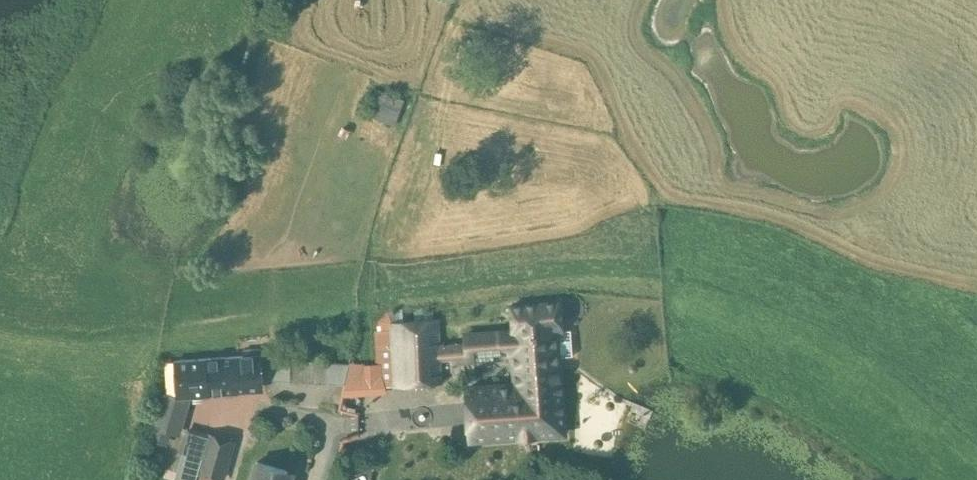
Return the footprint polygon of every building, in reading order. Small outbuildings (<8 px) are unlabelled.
[(381,90),(372,117),(394,125),(403,98),(381,90)] [(564,302),(514,305),(514,330),(515,351),(515,353),(559,350),(559,329),(565,329),(564,302)] [(379,321),(379,331),(394,331),(394,322),(436,319),(435,308),(387,312),(379,321)] [(436,319),(394,322),(394,331),(396,385),(444,381),(443,359),(442,344),(441,318),(436,319)] [(559,350),(560,357),(575,356),(573,328),(565,329),(559,329),(559,350)] [(514,330),(470,334),(470,349),(471,354),(510,351),(515,351),(514,330)] [(388,386),(396,385),(394,331),(379,331),(381,380),(381,386),(388,386)] [(495,355),(510,354),(510,351),(471,354),(470,349),(467,349),(467,343),(442,344),(443,359),(452,359),(453,364),(496,361),(495,355)] [(559,350),(515,353),(516,370),(560,367),(560,357),(559,350)] [(261,355),(206,358),(209,394),(263,391),(261,355)] [(206,358),(175,360),(177,397),(166,397),(158,425),(177,430),(185,402),(187,402),(189,395),(209,394),(206,358)] [(349,362),(272,358),(268,380),(343,385),(349,362)] [(560,367),(516,370),(517,385),(470,388),(472,437),(563,431),(560,367)] [(388,392),(388,386),(381,386),(381,380),(363,379),(363,368),(349,368),(343,390),(388,392)] [(650,413),(594,400),(584,443),(621,452),(627,427),(645,431),(650,413)] [(211,435),(189,429),(183,452),(205,457),(211,435)] [(205,457),(200,474),(221,479),(232,441),(211,435),(205,457)] [(257,462),(252,479),(286,479),(289,471),(257,462)]
